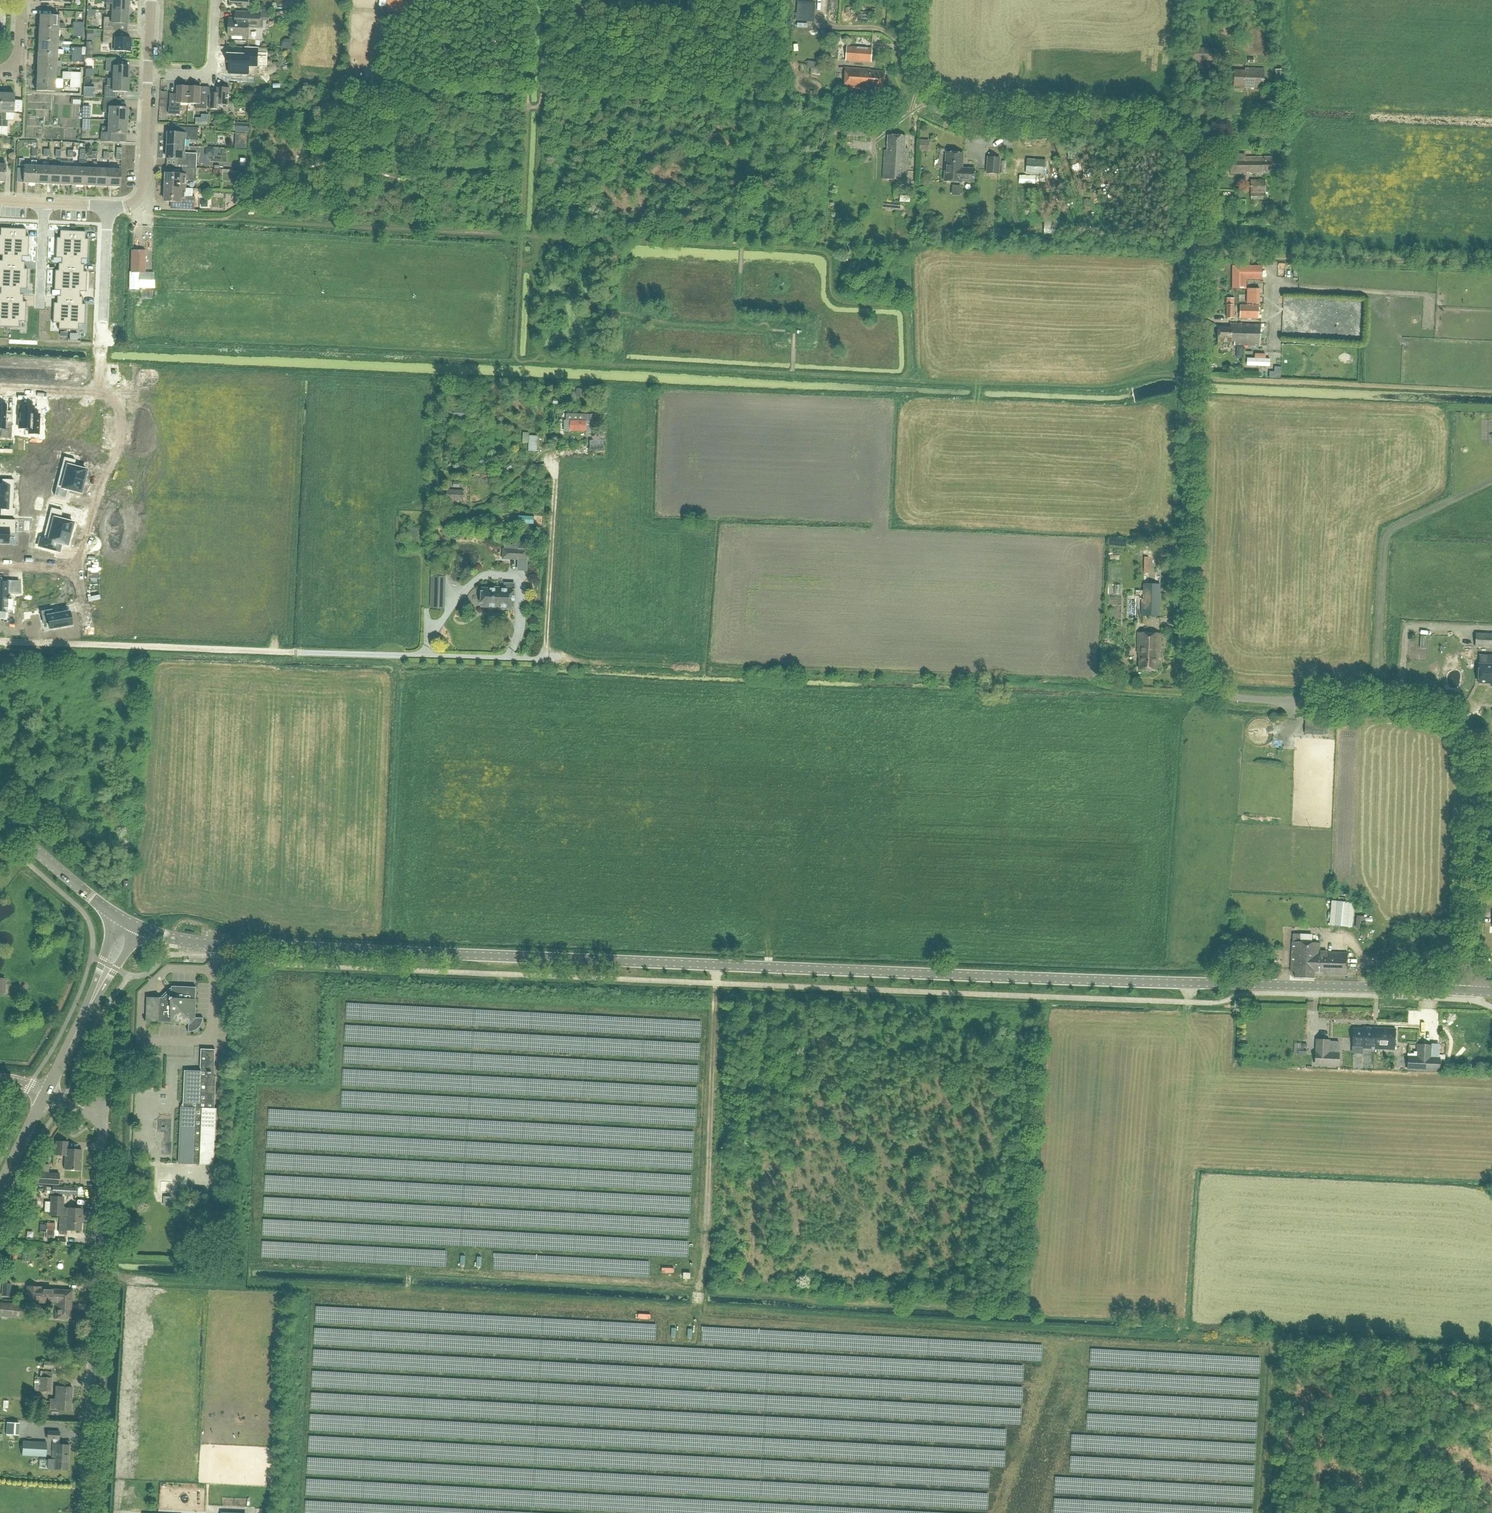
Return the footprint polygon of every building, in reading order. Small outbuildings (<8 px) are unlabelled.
[(128,12),(128,0),(104,0),(104,4),(112,4),(111,11),(128,12)] [(387,12),(407,13),(407,9),(412,9),(412,0),(388,0),(387,12)] [(103,18),(103,30),(115,31),(116,24),(127,24),(128,12),(111,11),(111,18),(103,18)] [(260,28),(261,20),(270,21),(270,14),(236,12),(236,19),(229,19),(229,36),(248,37),(249,27),(260,28)] [(40,15),(39,28),(58,29),(64,29),(65,24),(58,24),(59,16),(40,15)] [(73,22),(73,30),(82,30),(83,23),(73,22)] [(58,38),(58,29),(39,28),(38,41),(58,42),(58,41),(63,41),(64,38),(58,38)] [(115,39),(115,31),(103,30),(102,43),(114,44),(114,51),(130,52),(130,39),(115,39)] [(57,50),(58,42),(38,41),(38,53),(57,54),(62,54),(63,50),(57,50)] [(72,47),(72,55),(81,55),(81,48),(72,47)] [(257,67),(258,49),(246,48),(246,55),(228,55),(228,61),(227,61),(227,63),(229,63),(229,74),(249,75),(249,66),(257,67)] [(871,62),(872,49),(847,48),(846,61),(871,62)] [(1222,50),(1209,49),(1208,60),(1222,61),(1222,50)] [(57,61),(57,54),(38,53),(37,66),(56,67),(56,66),(61,66),(61,61),(57,61)] [(112,79),(128,80),(129,68),(118,67),(118,59),(106,59),(105,72),(113,72),(112,79)] [(56,79),(56,67),(37,66),(37,79),(56,79)] [(884,90),(884,72),(870,71),(870,69),(845,68),(844,88),(866,89),(884,90)] [(1263,88),(1263,70),(1245,69),(1245,71),(1234,71),(1234,89),(1244,89),(1244,88),(1263,88)] [(1284,81),(1284,70),(1276,70),(1275,81),(1284,81)] [(71,73),(70,80),(80,81),(80,73),(71,73)] [(55,88),(56,79),(37,79),(36,91),(55,92),(59,92),(59,88),(55,88)] [(104,99),(116,99),(116,92),(128,93),(128,80),(112,79),(107,79),(107,86),(104,85),(104,99)] [(79,93),(80,81),(70,80),(70,93),(79,93)] [(176,94),(170,94),(169,107),(168,114),(180,115),(181,103),(188,104),(189,86),(177,86),(176,94)] [(189,86),(188,104),(195,104),(195,109),(207,109),(207,96),(201,95),(201,87),(189,86)] [(228,106),(229,88),(217,88),(216,96),(210,96),(209,110),(220,110),(221,105),(228,106)] [(1,94),(1,113),(13,114),(14,94),(1,94)] [(120,99),(116,99),(104,99),(103,99),(102,113),(109,113),(108,121),(126,121),(127,109),(117,108),(117,100),(120,100),(120,99)] [(126,121),(108,121),(108,128),(102,127),(101,142),(118,143),(118,142),(115,142),(115,134),(126,134),(126,121)] [(185,147),(186,140),(198,140),(198,128),(178,127),(178,133),(168,133),(167,146),(185,147)] [(908,155),(908,149),(905,149),(906,136),(888,135),(887,151),(885,151),(883,180),(907,181),(907,177),(906,177),(906,173),(907,173),(908,158),(906,158),(906,154),(908,155)] [(921,140),(920,151),(929,151),(930,140),(921,140)] [(176,165),(189,166),(197,166),(197,154),(185,153),(185,147),(167,146),(167,159),(177,159),(176,165)] [(961,182),(974,182),(975,169),(962,169),(963,154),(946,153),(944,182),(961,183),(961,182)] [(1278,163),(1271,163),(1271,157),(1245,157),(1245,155),(1231,155),(1231,174),(1271,174),(1271,172),(1278,171),(1278,163)] [(988,156),(987,172),(999,172),(1000,156),(988,156)] [(36,166),(36,161),(31,161),(31,166),(24,166),(23,183),(35,184),(36,166)] [(43,166),(36,166),(35,184),(47,184),(48,167),(48,163),(43,163),(43,166)] [(78,168),(72,168),(71,185),(83,186),(84,168),(84,164),(79,163),(78,168)] [(60,167),(48,167),(47,184),(59,185),(60,167)] [(72,168),(60,167),(59,185),(71,185),(72,168)] [(165,188),(185,189),(186,181),(196,181),(196,168),(182,167),(182,174),(166,174),(166,181),(164,181),(164,187),(165,187),(165,188)] [(96,169),(84,168),(83,186),(95,187),(96,169)] [(96,169),(95,187),(107,187),(108,169),(96,169)] [(108,169),(107,187),(120,188),(120,170),(108,169)] [(1250,200),(1265,200),(1266,180),(1250,180),(1250,200)] [(185,196),(185,189),(165,188),(165,189),(164,189),(164,194),(165,194),(165,202),(181,202),(180,209),(195,210),(195,197),(185,196)] [(1,261),(11,261),(13,229),(0,228),(0,232),(0,261),(1,261)] [(13,229),(11,261),(21,262),(22,257),(28,257),(29,237),(25,237),(26,230),(13,229)] [(56,238),(55,258),(58,258),(58,263),(61,264),(71,264),(72,232),(60,231),(59,238),(56,238)] [(72,232),(71,264),(81,265),(81,259),(87,260),(88,239),(85,239),(85,232),(72,232)] [(131,250),(130,272),(129,272),(129,289),(138,290),(139,273),(144,273),(145,251),(131,250)] [(0,294),(10,294),(11,261),(1,261),(1,268),(0,268),(0,294)] [(11,261),(10,294),(20,295),(20,289),(26,290),(27,269),(24,269),(24,262),(21,262),(11,261)] [(55,271),(54,291),(60,291),(59,296),(69,297),(71,264),(61,264),(61,271),(55,271)] [(71,264),(69,297),(79,297),(80,292),(86,292),(87,272),(83,272),(84,265),(81,265),(71,264)] [(1262,277),(1262,266),(1232,266),(1232,289),(1243,289),(1243,277),(1262,277)] [(1247,289),(1247,304),(1259,305),(1260,289),(1247,289)] [(8,328),(10,294),(0,294),(0,295),(0,327),(8,328)] [(10,294),(8,328),(18,328),(19,322),(25,322),(26,302),(22,302),(23,295),(20,295),(10,294)] [(53,303),(52,323),(58,324),(58,330),(68,330),(69,297),(59,296),(57,296),(56,303),(53,303)] [(69,297),(68,330),(78,331),(78,325),(84,325),(85,305),(82,304),(82,297),(79,297),(69,297)] [(1239,318),(1258,319),(1259,306),(1240,305),(1239,318)] [(1261,325),(1231,324),(1231,328),(1218,328),(1218,342),(1234,343),(1234,346),(1260,347),(1261,325)] [(11,439),(12,412),(6,411),(6,405),(0,405),(0,438),(11,439)] [(19,406),(18,429),(28,429),(28,434),(38,434),(39,415),(33,414),(33,407),(19,406)] [(465,418),(465,408),(449,407),(449,418),(465,418)] [(60,408),(59,428),(70,428),(71,408),(60,408)] [(82,409),(81,429),(92,429),(93,409),(82,409)] [(596,427),(596,415),(589,415),(566,414),(566,421),(564,421),(564,431),(586,432),(586,433),(589,433),(589,432),(591,432),(591,427),(596,427)] [(529,436),(529,451),(537,451),(538,436),(529,436)] [(589,441),(590,444),(590,451),(604,450),(604,440),(589,441)] [(64,458),(59,476),(83,482),(86,470),(73,467),(75,461),(64,458)] [(59,476),(54,496),(65,498),(67,490),(80,493),(83,482),(59,476)] [(12,498),(13,480),(1,480),(1,486),(0,486),(0,497),(12,498)] [(463,501),(464,490),(447,489),(446,500),(463,501)] [(11,516),(12,498),(0,497),(0,515),(11,516)] [(51,508),(45,528),(70,534),(73,523),(60,520),(62,511),(51,508)] [(8,544),(8,533),(14,533),(15,520),(0,520),(0,544),(8,544)] [(40,539),(38,547),(52,550),(54,543),(67,546),(70,534),(45,528),(43,540),(40,539)] [(444,576),(432,576),(431,607),(443,608),(444,576)] [(42,591),(44,598),(36,599),(38,611),(40,611),(52,609),(55,608),(54,602),(66,599),(64,587),(42,591)] [(513,609),(514,589),(494,588),(494,590),(482,589),(482,593),(480,593),(479,602),(482,602),(482,606),(494,607),(494,608),(513,609)] [(52,609),(40,611),(42,623),(48,622),(49,629),(71,625),(69,612),(53,615),(52,609)] [(1156,671),(1157,658),(1160,658),(1160,633),(1138,633),(1138,653),(1139,653),(1139,660),(1139,670),(1156,671)] [(1476,647),(1491,648),(1491,634),(1476,633),(1476,647)] [(1479,664),(1478,683),(1491,683),(1491,686),(1491,665),(1479,664)] [(1324,722),(1305,721),(1304,734),(1323,734),(1324,722)] [(1296,972),(1295,978),(1314,979),(1314,970),(1325,970),(1325,974),(1347,975),(1347,953),(1320,952),(1320,943),(1292,942),(1291,972),(1296,972)] [(196,987),(172,986),(172,990),(163,998),(147,997),(146,1022),(170,1023),(189,1024),(189,1032),(190,1032),(192,1032),(193,1031),(194,1031),(196,1030),(197,1029),(198,1028),(199,1027),(200,1026),(201,1025),(202,1024),(203,1022),(203,1021),(203,1020),(203,1018),(196,1018),(196,999),(196,987)] [(1363,1049),(1375,1049),(1376,1028),(1364,1028),(1364,1030),(1353,1029),(1353,1046),(1363,1047),(1363,1049)] [(1395,1029),(1376,1028),(1375,1049),(1394,1050),(1395,1030),(1395,1029)] [(1317,1040),(1315,1064),(1337,1066),(1338,1054),(1328,1053),(1329,1041),(1317,1040)] [(1432,1053),(1439,1053),(1440,1042),(1432,1042),(1432,1053)] [(1409,1057),(1409,1069),(1439,1070),(1439,1058),(1430,1058),(1430,1046),(1418,1045),(1418,1057),(1409,1057)] [(185,1070),(184,1103),(184,1107),(181,1107),(179,1164),(215,1165),(217,1109),(215,1109),(216,1077),(214,1077),(215,1050),(201,1049),(201,1068),(201,1071),(185,1070)] [(56,1141),(55,1155),(65,1155),(64,1169),(81,1170),(82,1150),(67,1149),(68,1142),(56,1141)] [(35,1172),(35,1184),(59,1185),(59,1174),(35,1172)] [(52,1186),(52,1194),(75,1195),(76,1187),(52,1186)] [(49,1216),(59,1217),(59,1216),(71,1216),(70,1222),(81,1222),(82,1209),(65,1208),(65,1210),(63,1210),(63,1197),(50,1197),(49,1216)] [(80,1231),(81,1222),(70,1222),(71,1216),(59,1216),(59,1217),(58,1235),(67,1235),(67,1231),(80,1231)] [(44,1231),(44,1233),(44,1237),(55,1238),(55,1223),(46,1223),(46,1226),(41,1226),(40,1231),(44,1231)] [(11,1284),(2,1283),(1,1296),(10,1297),(11,1284)] [(56,1292),(44,1291),(44,1287),(27,1286),(26,1300),(38,1300),(38,1302),(55,1303),(55,1304),(71,1305),(72,1291),(56,1290),(56,1292)] [(0,1302),(0,1317),(20,1319),(21,1304),(0,1302)] [(71,1305),(55,1304),(54,1318),(70,1319),(71,1305)] [(52,1378),(40,1378),(34,1377),(34,1391),(52,1392),(52,1378)] [(72,1387),(56,1386),(55,1386),(54,1400),(50,1400),(49,1409),(71,1410),(72,1387)] [(60,1432),(47,1431),(47,1439),(59,1439),(60,1432)] [(46,1443),(26,1442),(25,1455),(46,1456),(46,1443)] [(48,1460),(47,1469),(68,1470),(69,1445),(52,1444),(51,1460),(48,1460)]
